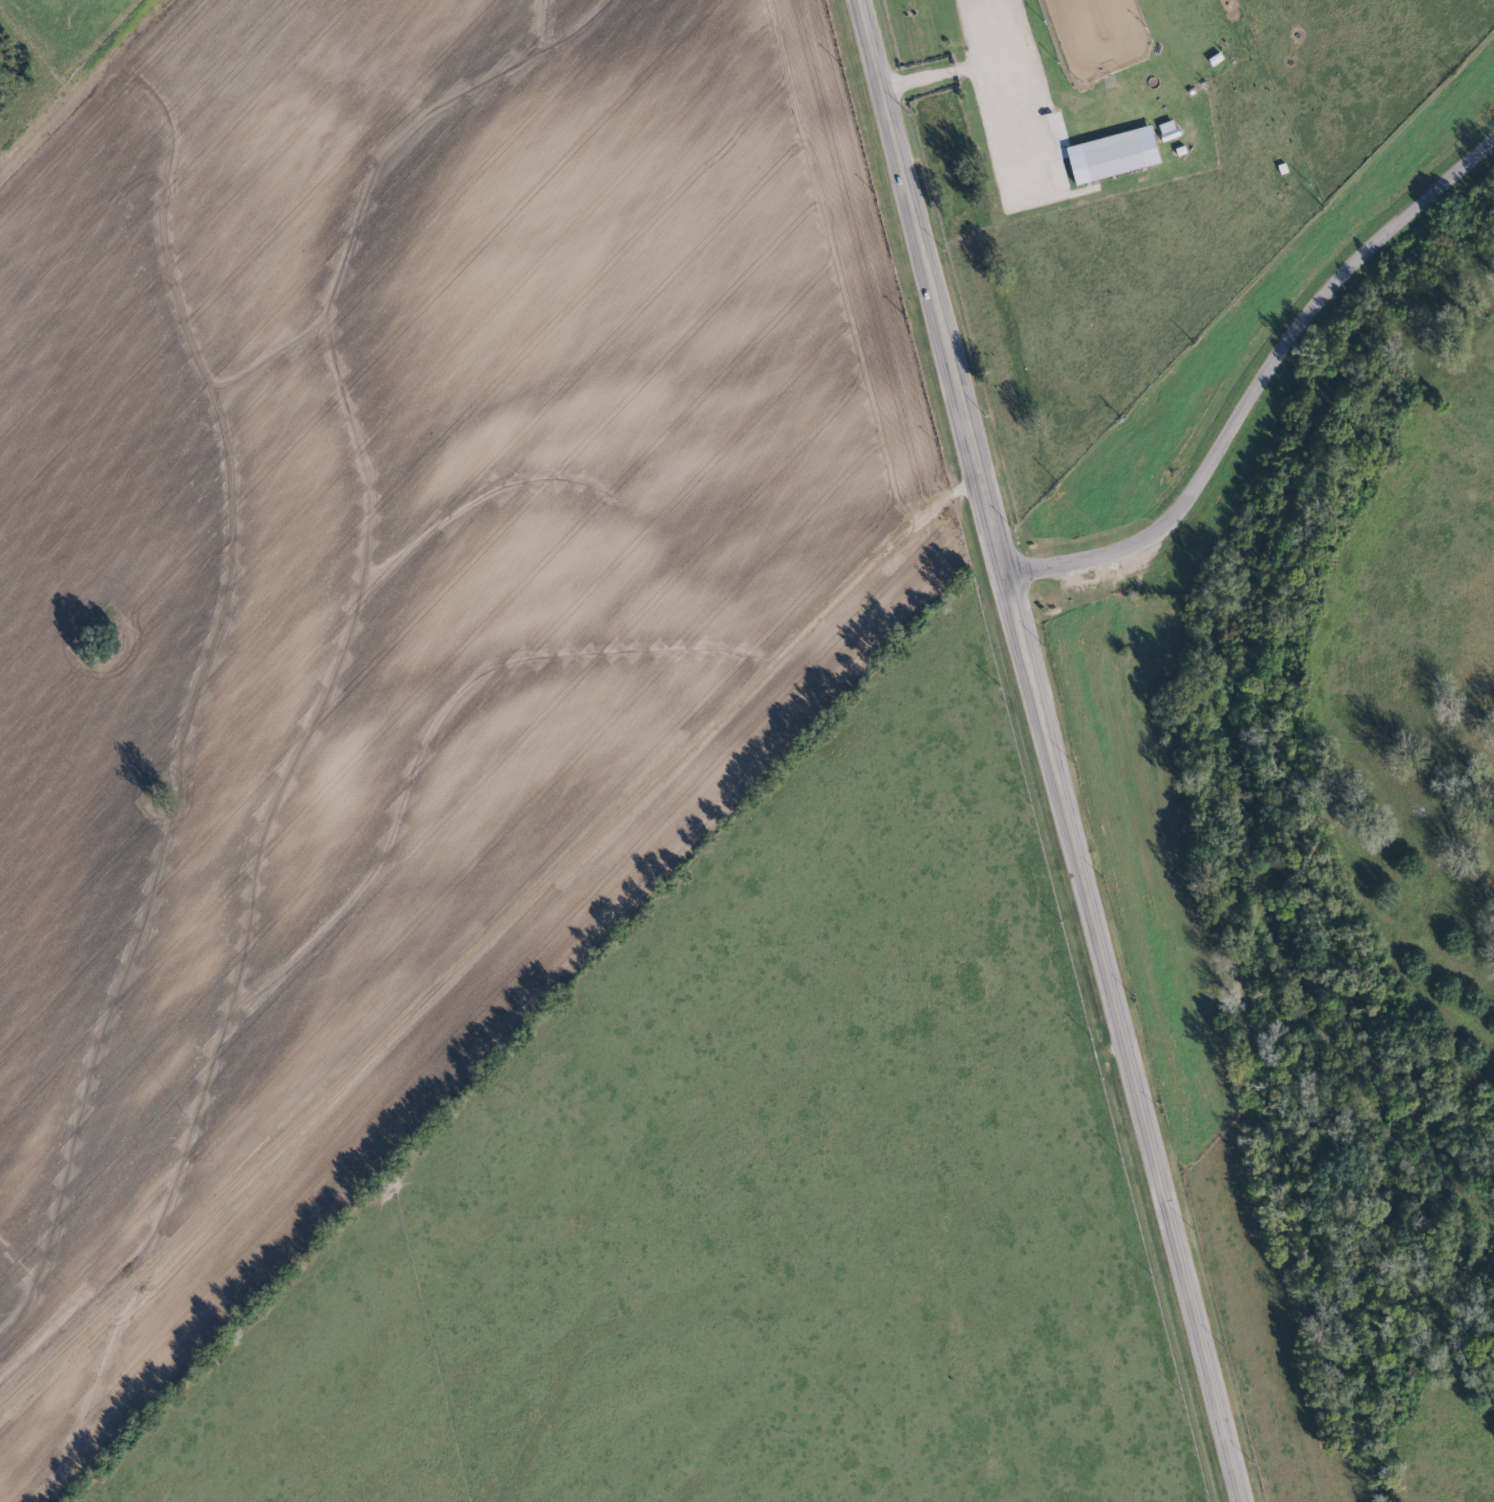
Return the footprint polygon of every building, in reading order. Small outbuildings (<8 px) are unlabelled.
[(1158,125),(1163,142),(1179,137),(1174,120),(1158,125)] [(1067,146),(1075,184),(1161,165),(1152,127),(1067,146)]
